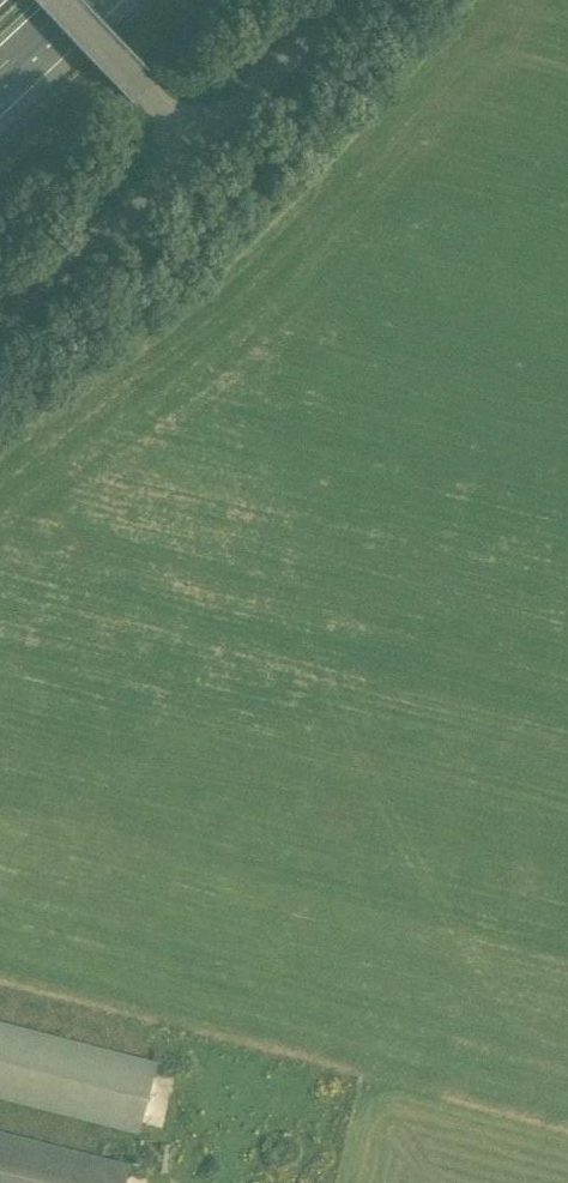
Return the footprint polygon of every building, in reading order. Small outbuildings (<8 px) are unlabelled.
[(148,1128),(164,1052),(0,1017),(0,1096),(148,1128)]
